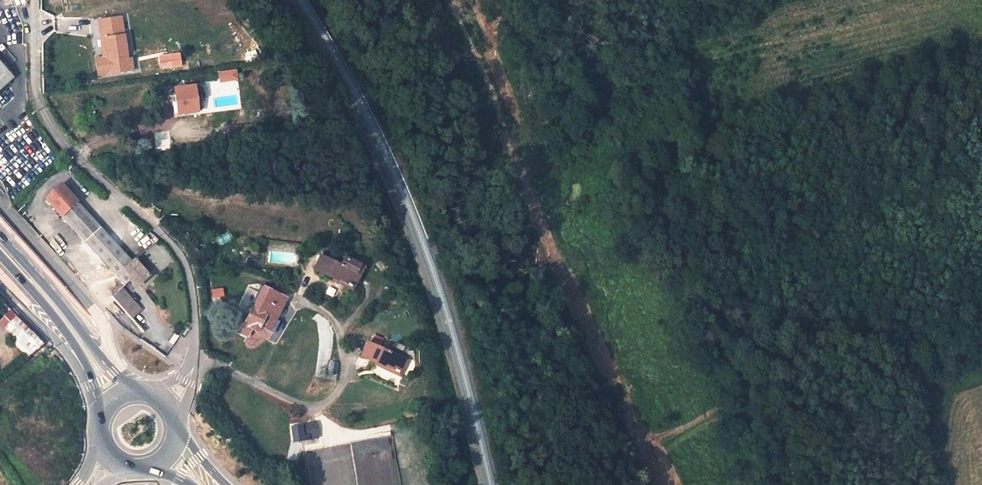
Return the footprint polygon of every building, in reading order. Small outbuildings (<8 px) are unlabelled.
[(122,17),(99,20),(102,38),(105,57),(107,74),(134,70),(132,58),(128,59),(122,17)] [(105,57),(96,58),(99,75),(107,74),(105,57)] [(13,77),(0,63),(0,88),(13,77)] [(175,90),(179,114),(198,112),(196,87),(175,90)] [(47,199),(85,241),(117,276),(125,269),(132,262),(100,228),(62,185),(47,199)] [(360,275),(365,267),(346,257),(341,266),(321,255),(315,268),(351,286),(357,273),(360,275)] [(148,278),(134,261),(132,262),(125,269),(117,276),(125,285),(129,281),(132,278),(139,286),(148,278)] [(129,281),(136,288),(139,286),(132,278),(129,281)] [(140,309),(121,288),(112,296),(131,317),(140,309)] [(278,319),(287,299),(264,288),(253,309),(252,308),(244,325),(258,332),(262,325),(278,332),(283,322),(278,319)] [(43,343),(10,310),(0,320),(0,327),(30,357),(43,343)] [(399,373),(405,360),(368,342),(362,355),(399,373)] [(315,434),(314,423),(292,427),(294,441),(304,440),(303,435),(315,434)] [(353,442),(359,479),(373,477),(374,484),(400,484),(392,436),(353,442)]
